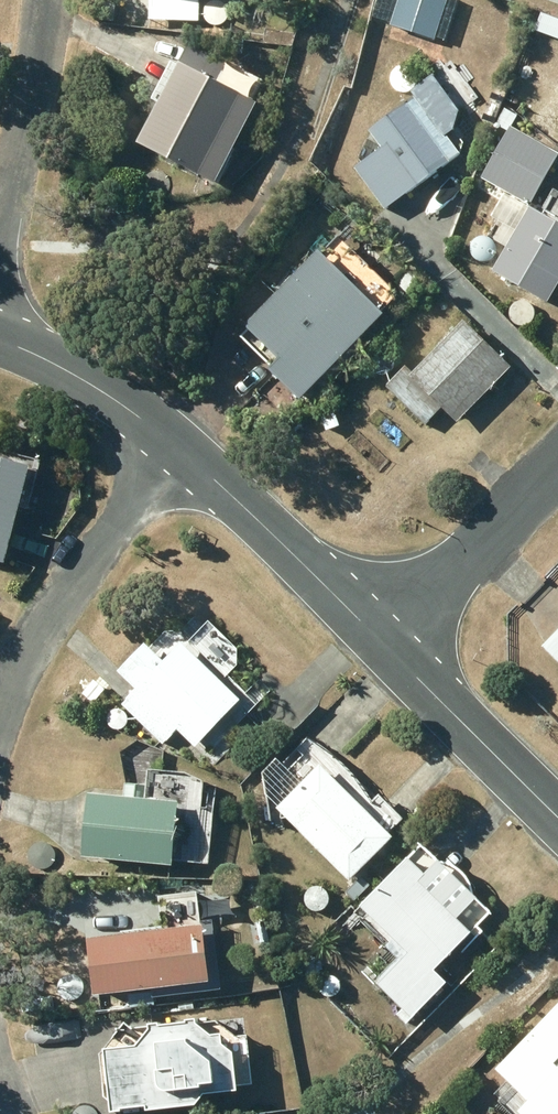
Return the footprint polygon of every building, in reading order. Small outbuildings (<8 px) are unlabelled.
[(101,16),(112,16),(113,0),(101,0),(101,16)] [(198,15),(198,0),(148,0),(148,15),(198,15)] [(371,12),(391,19),(390,22),(433,36),(433,33),(444,36),(455,0),(375,0),(371,12)] [(199,29),(199,44),(211,44),(211,30),(199,29)] [(252,90),(261,74),(226,55),(218,72),(179,52),(136,135),(213,175),(256,93),(252,90)] [(381,143),(353,164),(384,204),(404,189),(406,192),(460,150),(415,91),(368,127),(381,143)] [(490,212),(503,220),(492,237),(504,243),(491,265),(546,298),(557,278),(557,221),(528,203),(557,152),(557,150),(510,121),(516,111),(504,105),(495,120),(506,127),(479,172),(505,188),(490,212)] [(279,351),(268,362),(298,392),(381,307),(317,244),(245,317),(279,351)] [(405,361),(384,382),(424,421),(442,404),(455,417),(510,362),(463,316),(412,368),(405,361)] [(2,556),(17,500),(25,502),(33,476),(24,473),(28,458),(0,451),(0,555),(2,556)] [(539,641),(557,660),(557,622),(539,641)] [(135,686),(121,701),(161,741),(176,726),(191,741),(237,695),(180,637),(161,656),(143,638),(115,666),(135,686)] [(318,758),(273,803),(347,876),(391,830),(318,758)] [(80,850),(171,859),(177,794),(173,794),(174,786),(167,781),(159,785),(158,793),(144,791),(145,782),(124,780),(123,789),(86,786),(80,850)] [(401,955),(377,978),(411,1012),(446,978),(432,963),(468,927),(416,875),(422,869),(406,852),(359,899),(392,933),(385,940),(401,955)] [(195,887),(157,891),(161,922),(85,931),(92,989),(150,982),(151,992),(219,983),(210,915),(199,917),(195,887)] [(254,919),(258,939),(267,937),(263,917),(254,919)] [(527,1094),(515,1106),(523,1113),(557,1113),(557,995),(495,1063),(527,1094)] [(103,1043),(109,1105),(120,1104),(120,1102),(144,1100),(145,1103),(192,1098),(202,1087),(236,1083),(232,1046),(220,1036),(219,1026),(209,1027),(195,1015),(194,1011),(184,1013),(184,1015),(157,1018),(157,1015),(147,1016),(148,1023),(133,1040),(103,1043)] [(480,1053),(467,1066),(474,1073),(487,1060),(480,1053)] [(286,1070),(288,1088),(298,1086),(295,1068),(286,1070)] [(456,1086),(466,1096),(478,1084),(467,1074),(456,1086)] [(450,1090),(440,1100),(449,1108),(458,1098),(450,1090)]
